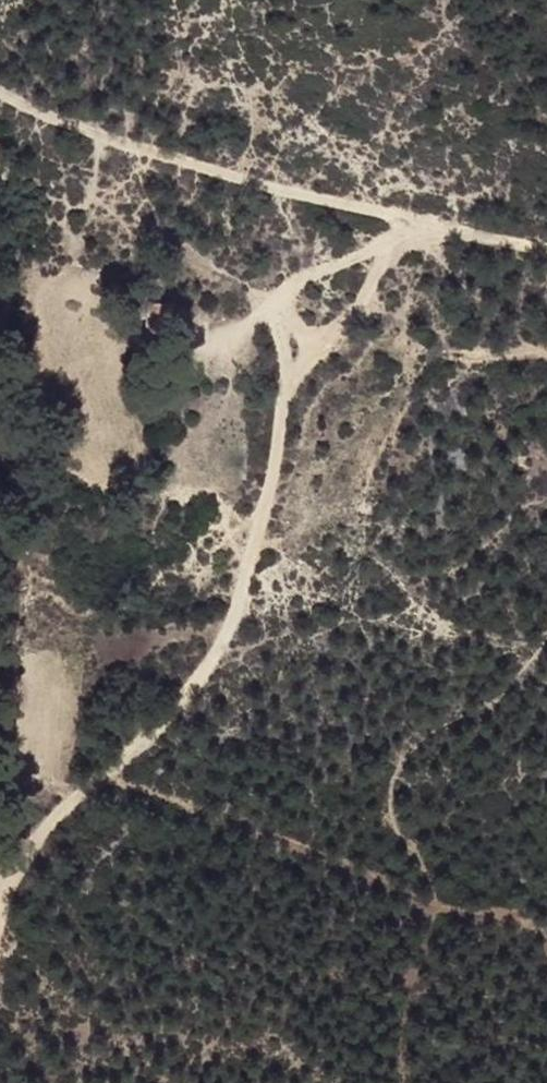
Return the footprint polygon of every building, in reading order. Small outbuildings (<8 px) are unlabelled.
[(173,328),(176,303),(149,300),(146,325),(173,328)]
